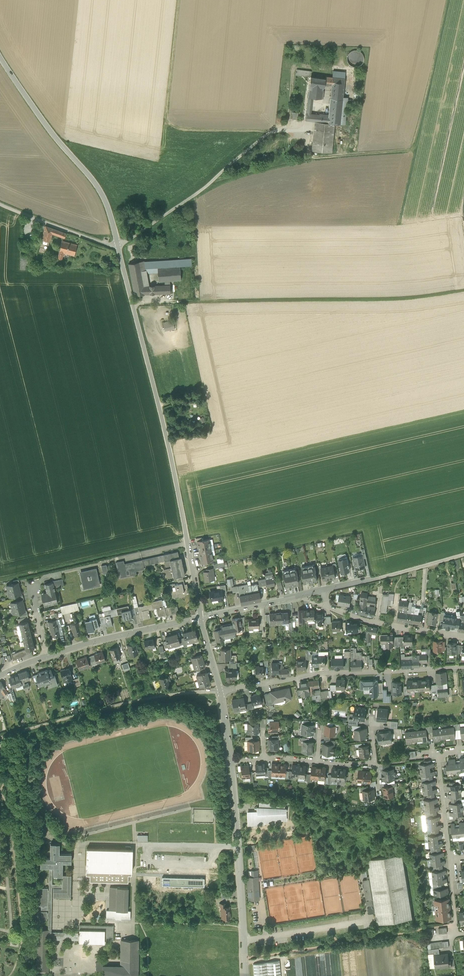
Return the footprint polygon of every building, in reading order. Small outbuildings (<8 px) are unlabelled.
[(347,59),(348,62),(349,65),(352,67),(355,67),(359,67),(361,65),(363,62),(364,59),(363,55),(361,53),(358,51),(355,50),(352,51),(349,53),(347,56),(347,59)] [(331,71),(330,77),(323,76),(323,78),(322,84),(329,85),(326,115),(312,114),(308,113),(307,120),(311,121),(312,121),(309,149),(329,152),(332,123),(342,124),(345,99),(340,99),(342,78),(343,73),(331,71)] [(320,87),(321,87),(322,84),(323,78),(307,76),(306,85),(320,87)] [(306,85),(305,97),(303,113),(308,113),(310,98),(321,99),(321,91),(319,91),(320,87),(306,85)] [(52,234),(58,236),(59,231),(45,226),(42,240),(50,242),(52,234)] [(59,252),(58,259),(62,260),(64,253),(74,256),(77,245),(62,241),(59,252)] [(134,295),(150,294),(150,286),(149,286),(144,286),(141,271),(146,271),(145,269),(158,268),(157,267),(180,265),(180,266),(192,265),(191,259),(144,262),(144,261),(129,264),(134,295)] [(158,281),(181,280),(180,266),(180,265),(157,267),(158,268),(158,273),(158,281)] [(144,286),(149,286),(147,274),(158,273),(158,268),(145,269),(146,271),(141,271),(144,286)] [(165,285),(154,286),(154,294),(170,294),(170,285),(165,285)] [(163,324),(165,330),(174,328),(172,321),(163,324)] [(170,560),(174,577),(182,575),(185,575),(181,557),(179,558),(178,551),(163,555),(164,561),(170,560)] [(353,558),(356,569),(365,567),(363,558),(363,556),(353,558)] [(341,573),(343,572),(347,572),(348,571),(350,571),(349,567),(349,564),(348,564),(347,558),(347,557),(346,558),(338,559),(338,560),(340,566),(339,566),(340,569),(341,573)] [(135,569),(136,571),(144,569),(143,566),(142,560),(134,562),(135,569)] [(116,563),(119,578),(127,576),(126,571),(124,564),(124,561),(116,563)] [(124,564),(126,571),(135,569),(134,562),(124,564)] [(315,566),(315,567),(302,569),(301,569),(302,572),(302,574),(303,574),(304,583),(309,582),(310,584),(313,583),(312,581),(317,580),(316,572),(315,566)] [(333,566),(327,567),(330,579),(336,577),(334,570),(333,566)] [(324,580),(330,579),(327,567),(321,568),(322,573),(324,580)] [(204,572),(206,582),(213,580),(213,577),(214,577),(213,568),(206,569),(207,571),(204,572)] [(81,573),(84,588),(99,584),(96,569),(85,571),(85,572),(81,573)] [(296,570),(283,572),(282,573),(283,578),(284,578),(285,586),(290,585),(291,587),(294,586),(293,585),(298,584),(297,575),(296,570)] [(184,582),(183,578),(182,575),(174,577),(174,580),(178,580),(178,584),(184,582)] [(273,578),(266,580),(267,585),(267,587),(275,586),(273,578)] [(53,582),(54,587),(64,585),(62,579),(52,582),(53,582)] [(42,596),(44,606),(45,606),(44,605),(48,604),(48,605),(54,604),(53,603),(57,602),(57,603),(58,603),(54,587),(53,582),(46,584),(47,588),(46,588),(47,593),(43,593),(44,596),(42,596)] [(184,592),(184,591),(188,590),(187,585),(185,586),(184,584),(184,582),(178,584),(175,584),(174,583),(170,584),(173,598),(185,595),(184,595),(184,592)] [(6,586),(8,591),(19,588),(18,583),(14,584),(6,586)] [(239,591),(239,595),(249,593),(249,590),(248,586),(247,584),(238,586),(239,591)] [(21,594),(19,588),(8,591),(9,597),(16,595),(21,594)] [(219,599),(219,600),(223,599),(222,598),(223,598),(222,593),(221,590),(220,590),(210,592),(212,600),(219,599)] [(250,595),(249,593),(239,595),(241,604),(251,602),(250,595)] [(260,600),(259,593),(250,595),(251,602),(260,600)] [(386,613),(388,605),(388,600),(389,595),(383,594),(381,612),(386,613)] [(346,606),(349,606),(350,603),(351,597),(340,595),(338,605),(342,605),(346,605),(346,606)] [(158,602),(151,604),(152,609),(156,608),(158,616),(165,615),(164,610),(165,610),(164,606),(163,606),(161,599),(158,600),(158,602)] [(10,603),(12,608),(24,605),(22,600),(18,601),(10,603)] [(62,614),(73,611),(79,609),(77,602),(71,604),(60,606),(62,614)] [(370,604),(367,603),(367,605),(365,615),(374,617),(375,608),(370,607),(370,604)] [(365,615),(367,605),(360,604),(359,614),(365,615)] [(25,611),(24,605),(12,608),(13,614),(25,611)] [(128,605),(120,607),(121,613),(122,614),(123,620),(127,619),(128,620),(132,619),(131,615),(130,609),(129,609),(128,605)] [(150,617),(148,610),(147,610),(146,605),(138,606),(140,613),(140,617),(140,618),(140,619),(143,618),(144,619),(150,617)] [(110,617),(110,615),(109,610),(103,611),(104,613),(105,616),(104,616),(106,622),(106,626),(112,625),(110,617)] [(305,619),(315,619),(315,614),(315,610),(304,611),(305,619)] [(397,620),(405,622),(407,613),(398,612),(397,620)] [(428,624),(436,625),(436,620),(438,613),(437,613),(430,612),(429,613),(428,614),(428,616),(429,617),(428,624)] [(315,622),(319,621),(323,621),(323,617),(323,613),(315,614),(315,619),(315,622)] [(414,614),(411,614),(407,613),(405,622),(412,623),(414,614)] [(457,615),(445,614),(445,613),(443,620),(443,626),(446,627),(446,628),(450,629),(450,628),(455,628),(455,626),(456,618),(457,615)] [(423,616),(418,615),(414,614),(412,623),(421,625),(423,616)] [(88,631),(93,630),(92,629),(94,628),(99,627),(98,623),(96,618),(90,620),(89,620),(86,621),(87,626),(88,631)] [(235,636),(235,633),(234,630),(242,629),(240,618),(232,619),(233,624),(221,626),(221,627),(221,629),(222,629),(223,638),(226,638),(226,639),(230,638),(229,637),(235,636)] [(48,621),(50,629),(58,627),(56,619),(52,620),(48,621)] [(248,628),(248,630),(253,630),(253,628),(258,628),(259,628),(259,619),(248,619),(248,628)] [(19,625),(20,629),(29,627),(30,627),(30,625),(28,625),(27,621),(19,623),(19,625)] [(347,629),(347,633),(358,632),(357,624),(351,624),(351,621),(346,622),(347,629)] [(82,633),(79,626),(78,622),(70,624),(72,632),(73,632),(74,635),(82,633)] [(332,622),(333,631),(341,630),(340,622),(332,622)] [(371,642),(371,634),(376,635),(377,628),(374,627),(372,627),(368,626),(366,633),(366,637),(367,642),(371,642)] [(60,635),(58,627),(50,629),(52,637),(60,635)] [(195,629),(189,631),(192,641),(198,639),(195,629)] [(224,640),(223,638),(222,629),(221,629),(215,630),(214,631),(214,632),(214,636),(215,635),(216,641),(224,640)] [(186,643),(192,641),(189,631),(183,633),(185,638),(186,643)] [(177,633),(171,635),(174,645),(180,643),(178,639),(177,633)] [(168,647),(174,645),(171,635),(165,637),(166,640),(168,647)] [(386,643),(386,647),(394,647),(393,645),(393,637),(393,635),(382,635),(382,643),(386,643)] [(405,644),(413,644),(413,636),(409,636),(409,635),(404,635),(404,637),(404,644),(405,644)] [(34,648),(32,639),(23,641),(24,645),(25,649),(26,650),(28,649),(34,648)] [(144,641),(145,648),(150,647),(150,645),(154,644),(153,639),(144,641)] [(435,652),(438,652),(439,651),(442,651),(442,650),(445,650),(445,646),(442,646),(442,641),(438,641),(434,641),(434,651),(435,652)] [(129,655),(129,656),(133,655),(139,654),(137,649),(135,643),(136,643),(135,642),(127,644),(127,645),(130,655),(129,655)] [(450,654),(453,654),(454,653),(459,654),(459,649),(456,650),(456,644),(456,643),(452,643),(448,643),(448,653),(449,653),(450,654)] [(113,659),(118,657),(120,657),(117,647),(110,650),(113,659)] [(351,649),(352,670),(363,670),(362,662),(362,656),(362,653),(356,653),(356,648),(351,649)] [(25,649),(14,653),(15,656),(16,659),(30,653),(28,649),(26,650),(25,649)] [(219,654),(219,660),(229,659),(230,659),(229,656),(229,649),(221,649),(221,654),(219,654)] [(97,660),(98,663),(105,661),(102,651),(97,653),(96,654),(96,653),(94,654),(96,660),(97,660)] [(191,657),(193,663),(203,660),(201,654),(200,654),(195,656),(191,657)] [(403,668),(412,668),(412,664),(412,660),(413,660),(413,656),(407,657),(407,654),(401,654),(403,668)] [(420,655),(420,656),(420,663),(428,663),(428,661),(428,654),(427,654),(420,655)] [(413,656),(413,660),(412,660),(412,664),(412,668),(420,667),(420,663),(420,656),(413,656)] [(76,660),(80,670),(85,668),(85,667),(89,665),(89,664),(86,658),(86,657),(76,660)] [(336,669),(340,669),(340,668),(343,668),(343,659),(332,659),(332,668),(336,668),(336,669)] [(205,666),(203,660),(193,663),(195,669),(197,668),(204,666),(205,666)] [(297,661),(297,670),(307,669),(306,660),(297,661)] [(259,667),(257,667),(255,667),(255,677),(260,677),(260,676),(264,675),(263,667),(259,667)] [(60,670),(64,682),(68,680),(72,679),(70,673),(71,673),(70,670),(69,670),(69,668),(68,668),(65,669),(60,670)] [(236,678),(236,670),(229,670),(229,669),(228,669),(225,669),(226,670),(225,670),(225,671),(226,671),(226,679),(227,679),(227,681),(228,682),(231,681),(231,680),(231,679),(236,678)] [(287,669),(284,669),(282,669),(278,669),(279,673),(279,677),(288,676),(287,671),(287,669)] [(51,686),(57,684),(55,676),(53,676),(51,670),(48,671),(47,670),(38,673),(38,674),(39,676),(36,677),(38,683),(40,686),(45,685),(45,683),(49,682),(51,686)] [(18,674),(19,674),(21,681),(24,681),(29,679),(27,671),(18,674)] [(196,675),(198,680),(208,677),(206,672),(201,673),(196,675)] [(437,684),(447,683),(446,672),(436,673),(437,684)] [(22,684),(21,681),(19,674),(12,677),(12,678),(9,679),(13,688),(15,687),(22,684)] [(169,686),(168,680),(167,676),(159,678),(161,688),(169,686)] [(210,683),(208,677),(198,680),(200,686),(203,685),(210,684),(210,683)] [(309,682),(310,695),(311,700),(321,698),(320,692),(320,690),(318,690),(318,692),(315,693),(314,688),(319,687),(319,680),(309,682)] [(336,688),(337,688),(342,688),(342,689),(345,689),(345,680),(336,680),(336,685),(336,688)] [(370,689),(371,696),(378,696),(378,693),(377,683),(377,680),(361,681),(361,689),(370,689)] [(410,692),(420,691),(419,681),(413,681),(413,680),(407,681),(408,686),(408,692),(410,692)] [(430,680),(419,681),(420,691),(425,690),(425,689),(430,689),(430,685),(430,680)] [(24,688),(24,689),(29,687),(28,683),(25,684),(24,681),(21,681),(22,684),(24,688)] [(310,695),(309,682),(300,683),(301,690),(301,696),(302,696),(302,695),(310,694),(310,695)] [(392,689),(392,694),(402,694),(401,682),(392,682),(392,687),(394,687),(394,689),(392,689)] [(448,693),(447,683),(437,684),(437,685),(438,694),(448,693)] [(273,702),(278,701),(283,699),(284,700),(291,699),(288,688),(270,692),(270,693),(272,702),(273,702)] [(387,689),(383,689),(383,693),(383,699),(383,702),(391,702),(391,694),(387,694),(387,689)] [(264,694),(267,706),(273,704),(273,702),(272,702),(270,693),(264,694)] [(252,704),(261,702),(260,698),(259,694),(251,696),(250,696),(252,702),(252,704)] [(234,711),(240,710),(238,699),(232,700),(234,711)] [(358,720),(365,720),(365,713),(364,713),(365,708),(355,707),(355,711),(354,711),(353,719),(358,720)] [(377,720),(387,721),(388,709),(378,709),(377,720)] [(268,727),(268,732),(277,732),(277,727),(279,727),(279,721),(274,721),(269,722),(269,727),(268,727)] [(390,728),(394,728),(395,736),(402,735),(402,729),(397,728),(398,722),(391,721),(390,728)] [(247,733),(249,734),(251,734),(252,733),(258,733),(258,723),(249,723),(248,723),(248,729),(247,730),(247,733)] [(303,724),(302,730),(304,730),(303,734),(313,735),(314,725),(312,725),(303,724)] [(325,735),(335,736),(336,726),(333,726),(325,725),(325,735)] [(454,727),(443,729),(444,737),(450,737),(450,740),(455,739),(454,730),(454,727)] [(357,735),(357,739),(366,738),(366,735),(366,732),(367,732),(367,729),(361,729),(355,730),(353,731),(353,734),(355,734),(355,735),(357,735)] [(439,738),(444,737),(443,729),(433,730),(433,732),(434,741),(439,741),(439,738)] [(427,730),(416,731),(417,740),(423,739),(423,742),(428,741),(427,733),(427,730)] [(411,740),(417,740),(416,731),(405,732),(406,744),(412,743),(411,740)] [(379,739),(379,744),(392,742),(391,733),(390,732),(378,733),(378,735),(377,735),(378,739),(379,739)] [(273,749),(274,751),(276,751),(277,749),(277,745),(278,745),(278,739),(272,739),(268,739),(269,749),(273,749)] [(250,750),(251,751),(252,751),(253,750),(259,750),(258,741),(252,741),(248,741),(248,750),(250,750)] [(303,752),(312,753),(313,742),(309,742),(304,741),(304,742),(303,752)] [(323,754),(333,755),(333,752),(334,752),(334,748),(333,748),(334,745),(326,744),(324,744),(323,754)] [(361,757),(362,757),(364,757),(365,756),(370,756),(369,745),(359,747),(360,757),(361,757)] [(255,765),(256,775),(265,774),(265,768),(264,764),(262,764),(262,765),(259,765),(259,764),(256,764),(256,765),(255,765)] [(291,777),(298,778),(299,766),(292,765),(292,771),(291,777)] [(241,766),(242,778),(250,778),(249,772),(249,766),(241,766)] [(306,766),(299,766),(298,778),(305,778),(305,774),(306,766)] [(322,768),(319,768),(318,779),(325,780),(325,776),(326,768),(323,768),(322,768)] [(331,780),(338,781),(339,769),(332,769),(331,775),(331,780)] [(346,770),(339,769),(338,781),(345,781),(345,777),(346,770)] [(383,777),(384,781),(388,781),(395,780),(394,776),(396,776),(396,772),(394,772),(393,769),(391,769),(383,770),(382,770),(383,774),(382,774),(382,778),(383,777)] [(362,782),(371,783),(372,772),(359,771),(358,780),(362,781),(362,782)] [(383,788),(385,798),(393,797),(392,787),(388,787),(383,788)] [(367,800),(367,801),(372,800),(372,799),(375,799),(374,790),(370,790),(363,791),(364,800),(367,800)] [(248,819),(249,825),(254,825),(254,824),(258,824),(258,823),(264,823),(264,821),(274,821),(274,820),(285,819),(285,817),(285,809),(283,809),(283,805),(260,803),(260,808),(258,808),(258,812),(248,813),(249,819),(248,819)] [(71,875),(63,875),(63,863),(71,863),(71,862),(71,854),(71,853),(59,853),(60,844),(59,844),(51,844),(50,843),(50,858),(40,858),(41,858),(40,866),(40,867),(49,867),(49,868),(53,868),(53,867),(54,867),(53,876),(54,876),(54,875),(62,876),(62,884),(61,884),(61,887),(62,887),(62,888),(53,888),(53,889),(53,897),(66,898),(66,897),(71,897),(71,884),(71,875)] [(118,883),(128,883),(128,876),(132,876),(132,871),(133,849),(131,849),(126,849),(121,849),(87,848),(86,870),(86,876),(90,876),(90,882),(118,883)] [(373,907),(376,924),(414,918),(403,854),(366,859),(368,875),(373,907)] [(48,918),(48,929),(48,932),(51,932),(52,887),(61,887),(61,884),(52,884),(53,868),(49,868),(49,890),(48,890),(47,900),(49,900),(49,907),(45,907),(45,906),(41,906),(41,910),(48,910),(48,913),(47,913),(47,918),(48,918)] [(372,903),(372,907),(373,907),(368,875),(367,876),(368,878),(368,879),(364,880),(365,886),(364,886),(365,889),(366,889),(368,904),(372,903)] [(247,877),(249,900),(259,900),(259,899),(258,893),(255,893),(254,881),(258,881),(257,876),(254,877),(251,877),(247,877)] [(204,878),(162,877),(162,885),(204,886),(204,878)] [(128,888),(117,887),(110,887),(109,910),(116,910),(127,911),(128,888)] [(45,907),(49,907),(49,900),(47,900),(48,890),(48,888),(36,888),(36,899),(36,905),(45,905),(45,906),(45,907)] [(374,912),(373,907),(372,907),(372,903),(368,904),(366,889),(365,889),(368,913),(374,912)] [(436,910),(437,920),(443,919),(449,918),(451,918),(449,899),(435,901),(435,906),(436,910)] [(227,918),(227,919),(231,918),(230,915),(229,908),(230,908),(230,906),(225,906),(221,907),(222,907),(222,911),(221,911),(222,918),(227,918)] [(121,919),(130,919),(130,911),(106,910),(106,918),(115,918),(121,919)] [(79,942),(104,942),(105,941),(113,941),(113,926),(79,925),(79,932),(79,940),(79,942)] [(121,960),(128,961),(128,975),(138,975),(138,940),(121,940),(121,960)] [(434,955),(434,956),(435,967),(452,966),(451,960),(449,961),(448,954),(440,955),(434,955)] [(128,961),(121,960),(121,966),(104,966),(104,965),(103,965),(103,962),(96,962),(96,975),(128,975),(128,961)] [(280,960),(253,964),(254,975),(281,975),(280,960)]
